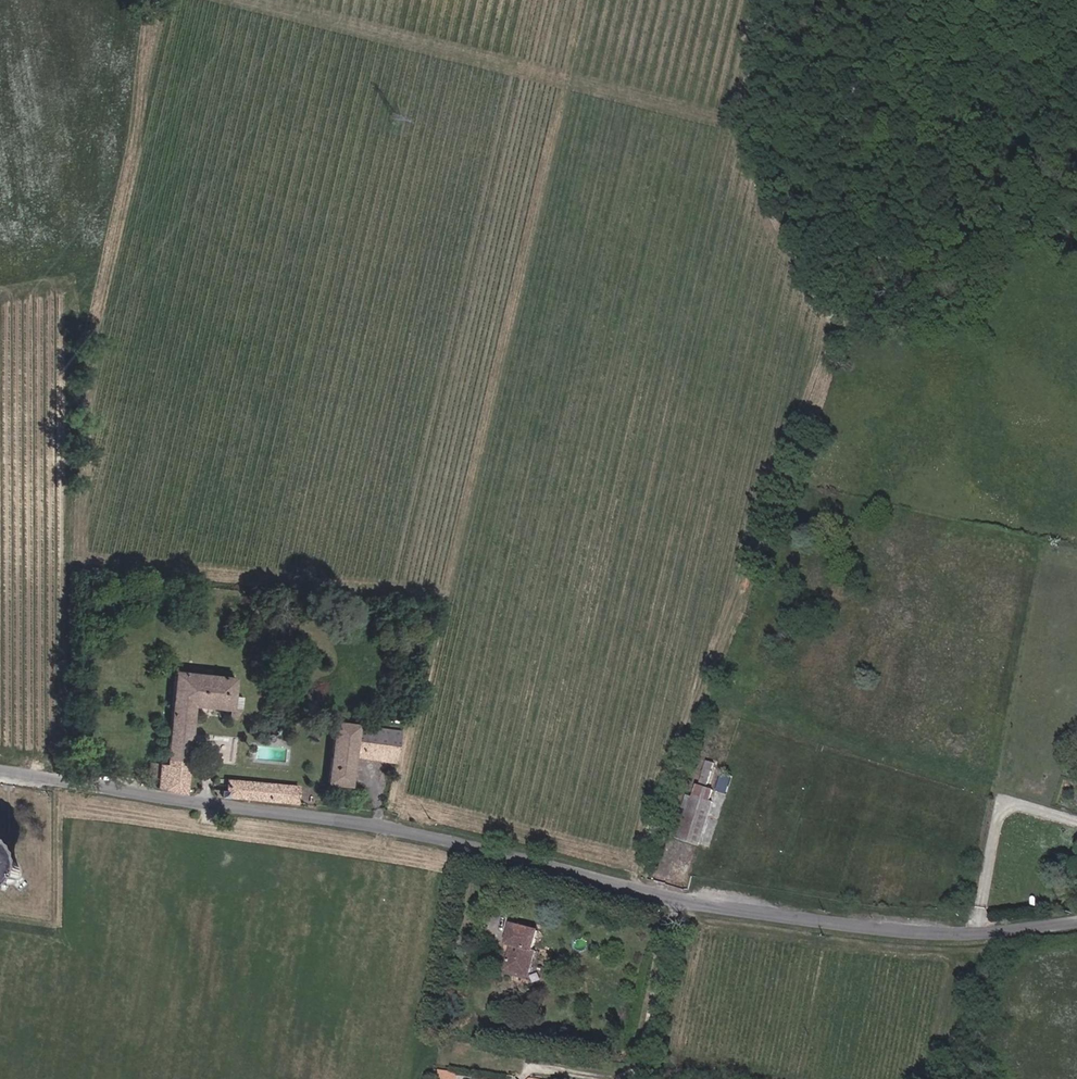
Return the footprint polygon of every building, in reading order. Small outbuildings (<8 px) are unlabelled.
[(185,793),(193,705),(231,709),(232,709),(233,696),(235,677),(175,671),(167,764),(160,763),(159,773),(166,772),(165,789),(185,793)] [(242,710),(243,697),(233,696),(232,709),(231,709),(230,719),(236,719),(242,710)] [(395,762),(402,731),(350,724),(351,718),(343,717),(342,723),(335,722),(328,783),(350,785),(353,756),(395,762)] [(165,789),(166,772),(159,773),(160,763),(151,762),(149,776),(158,778),(157,787),(165,789)] [(700,845),(717,792),(707,789),(712,771),(714,764),(707,762),(699,787),(698,786),(694,798),(688,796),(681,818),(681,819),(680,819),(681,820),(679,823),(675,837),(700,845)] [(727,795),(732,777),(712,771),(707,789),(717,792),(727,795)] [(297,803),(298,786),(228,780),(227,791),(213,790),(215,791),(217,793),(217,796),(297,803)] [(4,864),(1,866),(0,867),(0,883),(3,885),(7,886),(10,887),(14,886),(17,884),(19,881),(21,877),(21,873),(20,870),(18,867),(15,864),(11,863),(8,863),(4,864)] [(530,976),(537,952),(533,951),(539,931),(514,925),(509,945),(514,946),(508,970),(530,976)]
